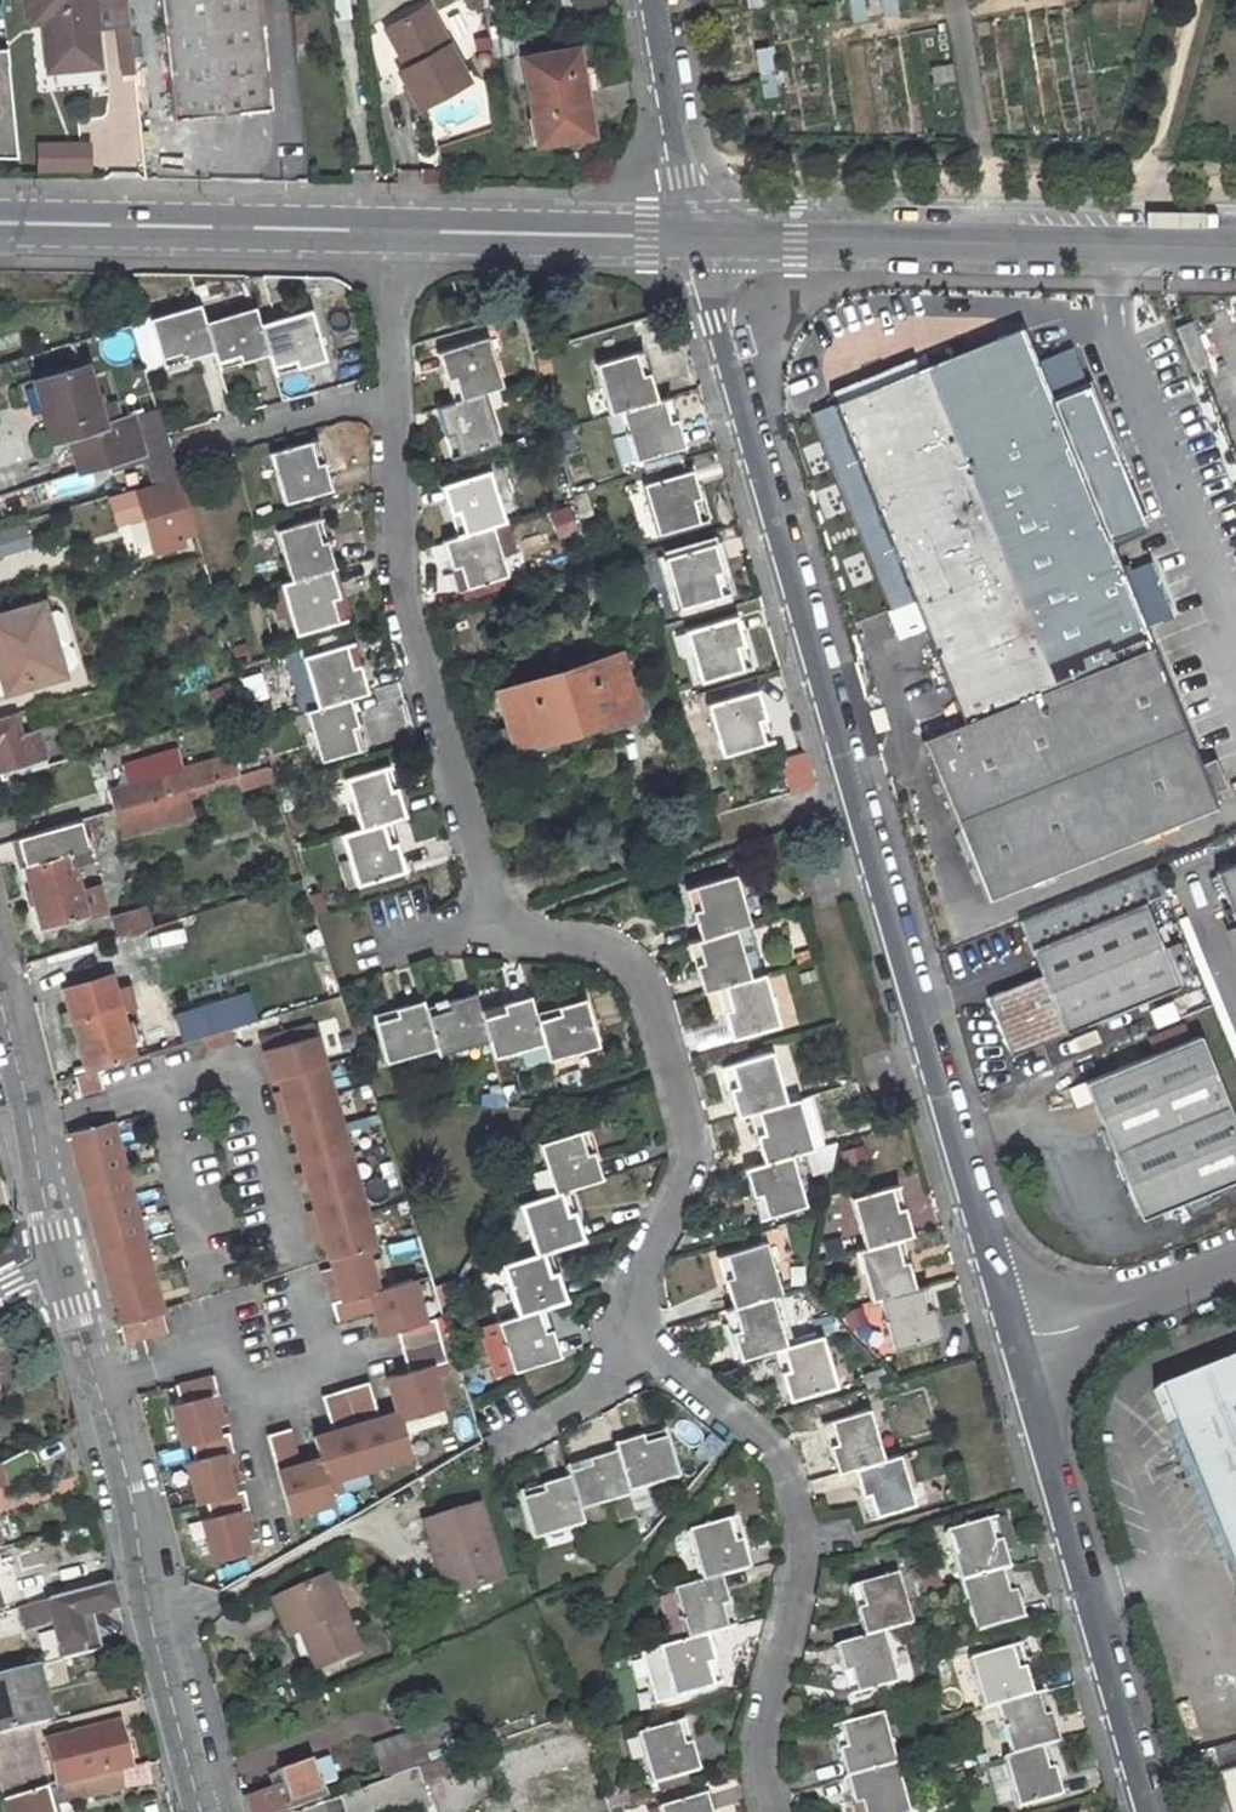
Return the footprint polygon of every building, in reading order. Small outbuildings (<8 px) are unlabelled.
[(52,14),(55,72),(63,71),(64,76),(75,75),(74,70),(96,69),(92,0),(29,0),(30,15),(52,14)] [(261,0),(161,0),(173,122),(273,114),(261,0)] [(356,12),(354,0),(338,0),(340,15),(356,12)] [(878,15),(903,11),(901,0),(876,0),(878,15)] [(468,81),(428,8),(387,32),(408,69),(401,73),(420,108),(468,81)] [(55,72),(52,14),(30,15),(30,25),(43,24),(45,73),(55,72)] [(773,44),(756,47),(767,97),(784,93),(773,44)] [(587,46),(532,54),(539,99),(546,143),(600,135),(590,69),(597,68),(599,82),(608,81),(605,59),(588,60),(587,46)] [(15,158),(6,48),(0,49),(0,158),(15,158)] [(97,170),(97,138),(41,138),(41,170),(97,170)] [(228,378),(277,364),(266,328),(261,312),(212,326),(223,363),(228,378)] [(333,362),(318,312),(266,328),(277,364),(281,377),(333,362)] [(157,328),(172,378),(223,363),(212,326),(208,313),(157,328)] [(117,329),(124,350),(138,345),(132,324),(117,329)] [(1192,324),(1175,332),(1196,379),(1212,372),(1192,324)] [(1145,526),(1101,420),(1093,423),(1087,408),(1095,404),(1087,384),(1049,401),(1020,329),(833,407),(964,725),(922,743),(988,902),(1217,808),(1107,540),(1145,526)] [(436,354),(451,405),(488,394),(503,389),(488,339),(436,354)] [(620,413),(655,402),(640,352),(589,367),(605,418),(620,413)] [(88,363),(33,380),(52,441),(70,436),(80,472),(145,454),(133,416),(105,425),(88,363)] [(488,394),(451,405),(436,410),(452,462),(504,447),(488,394)] [(655,402),(620,413),(634,461),(685,446),(671,398),(655,402)] [(1087,408),(1093,423),(1101,420),(1095,404),(1087,408)] [(344,487),(330,439),(277,455),(291,503),(344,487)] [(691,469),(641,484),(657,536),(707,521),(691,469)] [(459,538),(511,522),(495,471),(444,488),(459,538)] [(177,536),(196,530),(180,477),(111,497),(118,522),(145,514),(154,543),(177,536)] [(553,508),(559,537),(582,532),(575,503),(553,508)] [(333,571),(345,567),(331,519),(279,535),(293,583),(333,571)] [(0,530),(0,553),(30,544),(24,523),(0,530)] [(491,529),(459,538),(440,544),(455,594),(505,580),(491,529)] [(177,536),(154,543),(156,551),(179,544),(177,536)] [(714,544),(662,559),(676,608),(727,593),(714,544)] [(333,571),(293,583),(283,586),(297,635),(348,619),(333,571)] [(0,613),(0,653),(51,638),(39,601),(0,613)] [(735,617),(684,631),(699,682),(749,668),(735,617)] [(51,638),(0,653),(0,672),(5,687),(61,671),(51,638)] [(355,697),(370,693),(355,643),(302,657),(318,709),(355,697)] [(499,692),(516,749),(636,712),(619,656),(499,692)] [(772,742),(757,691),(706,705),(722,757),(772,742)] [(355,697),(318,709),(305,713),(320,763),(370,748),(355,697)] [(13,712),(0,716),(0,775),(1,779),(30,770),(26,759),(43,753),(37,729),(19,734),(13,712)] [(269,763),(264,747),(251,751),(256,767),(269,763)] [(269,763),(256,767),(221,777),(225,792),(274,777),(269,763)] [(392,767),(341,782),(357,833),(393,822),(407,818),(392,767)] [(185,788),(202,782),(200,774),(182,780),(180,769),(110,789),(116,808),(185,788)] [(192,813),(185,788),(116,808),(123,833),(192,813)] [(67,840),(85,834),(80,818),(19,836),(41,922),(85,911),(67,840)] [(357,833),(342,837),(350,863),(342,865),(350,891),(408,872),(393,822),(357,833)] [(1209,876),(1235,942),(1235,864),(1209,876)] [(676,891),(690,940),(726,929),(740,926),(726,875),(676,891)] [(1169,988),(1134,901),(1019,950),(1031,979),(978,1001),(999,1057),(1169,988)] [(114,919),(118,935),(127,932),(150,925),(146,910),(114,919)] [(182,947),(174,918),(150,925),(127,932),(136,961),(182,947)] [(675,944),(689,993),(704,988),(741,977),(726,929),(690,940),(675,944)] [(754,973),(741,977),(704,988),(718,1039),(769,1024),(754,973)] [(108,977),(63,989),(86,1072),(98,1069),(132,1058),(119,1013),(133,1008),(127,985),(112,990),(108,977)] [(535,1005),(531,991),(481,1006),(493,1043),(497,1055),(546,1041),(535,1005)] [(584,991),(535,1005),(546,1041),(550,1056),(599,1042),(584,991)] [(441,1058),(493,1043),(481,1006),(477,993),(425,1009),(438,1048),(441,1058)] [(425,1009),(422,997),(371,1013),(387,1064),(438,1048),(425,1009)] [(270,1079),(278,1076),(281,1090),(290,1122),(297,1151),(299,1160),(303,1171),(305,1180),(312,1208),(322,1242),(326,1258),(329,1258),(364,1248),(373,1246),(314,1024),(260,1039),(270,1079)] [(236,1041),(232,1028),(205,1036),(209,1049),(236,1041)] [(1076,1083),(1131,1221),(1235,1179),(1235,1150),(1190,1038),(1076,1083)] [(776,1094),(762,1046),(708,1061),(724,1111),(738,1106),(776,1094)] [(86,1072),(74,1076),(80,1093),(103,1087),(98,1069),(86,1072)] [(283,1125),(290,1122),(281,1090),(274,1091),(283,1125)] [(779,1146),(802,1139),(788,1091),(776,1094),(738,1106),(751,1154),(779,1146)] [(585,1174),(621,1164),(606,1115),(555,1130),(570,1179),(585,1174)] [(111,1121),(68,1134),(116,1318),(159,1307),(111,1121)] [(826,1143),(806,1150),(815,1175),(835,1167),(826,1143)] [(779,1146),(751,1154),(728,1160),(742,1212),(793,1196),(779,1146)] [(292,1162),(299,1160),(297,1151),(290,1153),(292,1162)] [(908,1213),(893,1162),(840,1178),(856,1229),(896,1217),(908,1213)] [(298,1182),(305,1180),(303,1171),(296,1172),(298,1182)] [(570,1179),(535,1190),(550,1241),(563,1238),(601,1225),(585,1174),(570,1179)] [(314,1244),(322,1242),(312,1208),(305,1210),(314,1244)] [(856,1229),(843,1233),(859,1286),(871,1282),(912,1270),(896,1217),(856,1229)] [(754,1235),(704,1250),(718,1300),(757,1288),(768,1285),(754,1235)] [(563,1238),(550,1241),(511,1254),(526,1305),(555,1297),(578,1289),(563,1238)] [(375,1289),(364,1248),(329,1258),(331,1266),(320,1269),(334,1319),(372,1309),(367,1291),(375,1289)] [(871,1282),(886,1334),(939,1318),(923,1267),(912,1270),(871,1282)] [(422,1321),(411,1280),(375,1289),(367,1291),(372,1309),(378,1333),(393,1329),(422,1321)] [(757,1288),(718,1300),(707,1303),(722,1351),(759,1340),(771,1337),(757,1288)] [(555,1297),(526,1305),(503,1312),(518,1362),(569,1347),(555,1297)] [(116,1318),(121,1338),(164,1327),(159,1307),(116,1318)] [(427,1365),(443,1361),(432,1318),(422,1321),(393,1329),(405,1370),(427,1365)] [(759,1340),(773,1390),(823,1376),(808,1325),(771,1337),(759,1340)] [(1148,1393),(1235,1607),(1235,1357),(1148,1393)] [(405,1370),(384,1376),(395,1410),(397,1418),(439,1407),(427,1365),(405,1370)] [(223,1421),(210,1372),(173,1381),(178,1398),(169,1400),(179,1442),(187,1440),(214,1433),(212,1424),(223,1421)] [(365,1380),(342,1387),(364,1466),(407,1454),(397,1418),(395,1410),(375,1416),(365,1380)] [(316,1456),(323,1478),(364,1466),(342,1387),(319,1393),(329,1429),(310,1435),(316,1456)] [(866,1443),(852,1393),(800,1408),(816,1457),(834,1452),(866,1443)] [(608,1422),(611,1430),(624,1472),(673,1458),(657,1407),(608,1422)] [(263,1432),(285,1512),(329,1499),(323,1478),(316,1456),(296,1462),(286,1425),(263,1432)] [(214,1433),(187,1440),(191,1456),(184,1458),(194,1499),(202,1497),(229,1490),(226,1481),(237,1478),(225,1430),(214,1433)] [(560,1447),(563,1456),(576,1497),(627,1481),(624,1472),(611,1430),(560,1447)] [(901,1490),(886,1437),(866,1443),(834,1452),(850,1505),(901,1490)] [(27,1450),(0,1463),(0,1484),(37,1470),(27,1450)] [(563,1456),(513,1473),(528,1523),(579,1507),(576,1497),(563,1456)] [(251,1536),(239,1487),(229,1490),(202,1497),(206,1514),(198,1516),(208,1557),(243,1548),(241,1539),(251,1536)] [(452,1592),(496,1578),(472,1505),(420,1521),(431,1556),(439,1553),(452,1592)] [(733,1517),(681,1532),(695,1583),(719,1576),(748,1567),(733,1517)] [(943,1535),(957,1583),(973,1634),(1028,1617),(999,1518),(943,1535)] [(452,1592),(439,1553),(431,1556),(444,1595),(452,1592)] [(50,1572),(56,1596),(84,1589),(78,1564),(50,1572)] [(844,1588),(858,1637),(886,1629),(911,1621),(896,1572),(844,1588)] [(274,1594),(293,1631),(311,1668),(354,1645),(317,1573),(274,1594)] [(719,1576),(695,1583),(671,1590),(684,1638),(708,1632),(733,1624),(719,1576)] [(84,1589),(56,1596),(20,1605),(26,1626),(52,1619),(61,1658),(101,1647),(93,1611),(112,1606),(107,1584),(84,1589)] [(274,1594),(262,1601),(280,1637),(293,1631),(274,1594)] [(858,1637),(835,1645),(851,1698),(902,1682),(886,1629),(858,1637)] [(1023,1677),(1010,1630),(969,1642),(984,1688),(1023,1677)] [(721,1679),(708,1632),(684,1638),(656,1646),(670,1694),(721,1679)] [(969,1642),(960,1644),(973,1691),(984,1688),(969,1642)] [(49,1720),(34,1665),(0,1674),(0,1701),(8,1730),(20,1727),(49,1720)] [(1038,1727),(1053,1723),(1038,1672),(1023,1677),(984,1688),(999,1738),(1038,1727)] [(833,1729),(847,1778),(896,1763),(882,1713),(833,1729)] [(628,1731),(643,1783),(696,1768),(681,1716),(628,1731)] [(126,1766),(117,1728),(88,1735),(85,1726),(43,1736),(55,1786),(71,1781),(116,1769),(126,1766)] [(20,1727),(8,1730),(0,1732),(0,1786),(3,1799),(37,1790),(20,1727)] [(999,1738),(1016,1792),(1054,1780),(1038,1727),(999,1738)] [(1016,1792),(999,1738),(987,1742),(1003,1795),(1016,1792)] [(323,1796),(310,1761),(281,1771),(285,1783),(242,1798),(246,1811),(276,1811),(323,1796)] [(847,1778),(857,1811),(911,1811),(896,1763),(847,1778)] [(276,1811),(344,1811),(346,1811),(360,1811),(395,1800),(397,1806),(426,1797),(415,1765),(323,1796),(276,1811)] [(1215,1772),(1226,1811),(1235,1811),(1235,1766),(1215,1772)] [(71,1781),(76,1795),(120,1783),(116,1769),(71,1781)] [(639,1806),(641,1811),(709,1811),(702,1787),(639,1806)] [(37,1790),(3,1799),(7,1811),(50,1811),(44,1789),(37,1790)]
